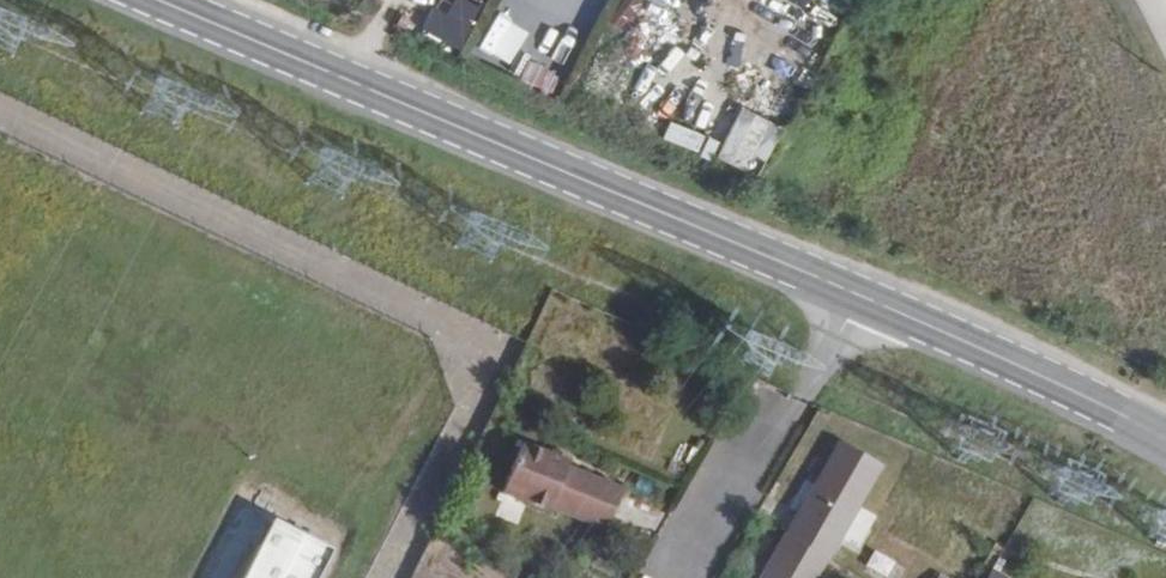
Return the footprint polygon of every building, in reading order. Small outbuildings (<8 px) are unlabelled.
[(448,10),(433,3),(421,29),(462,48),(481,6),(468,0),(452,0),(448,10)] [(529,60),(522,76),(555,91),(562,75),(529,60)] [(744,105),(718,155),(759,176),(785,126),(744,105)] [(821,452),(750,577),(821,577),(876,481),(821,452)] [(536,518),(590,542),(606,503),(553,480),(554,476),(508,456),(488,503),(534,524),(536,518)] [(272,520),(243,577),(316,577),(331,550),(272,520)]
